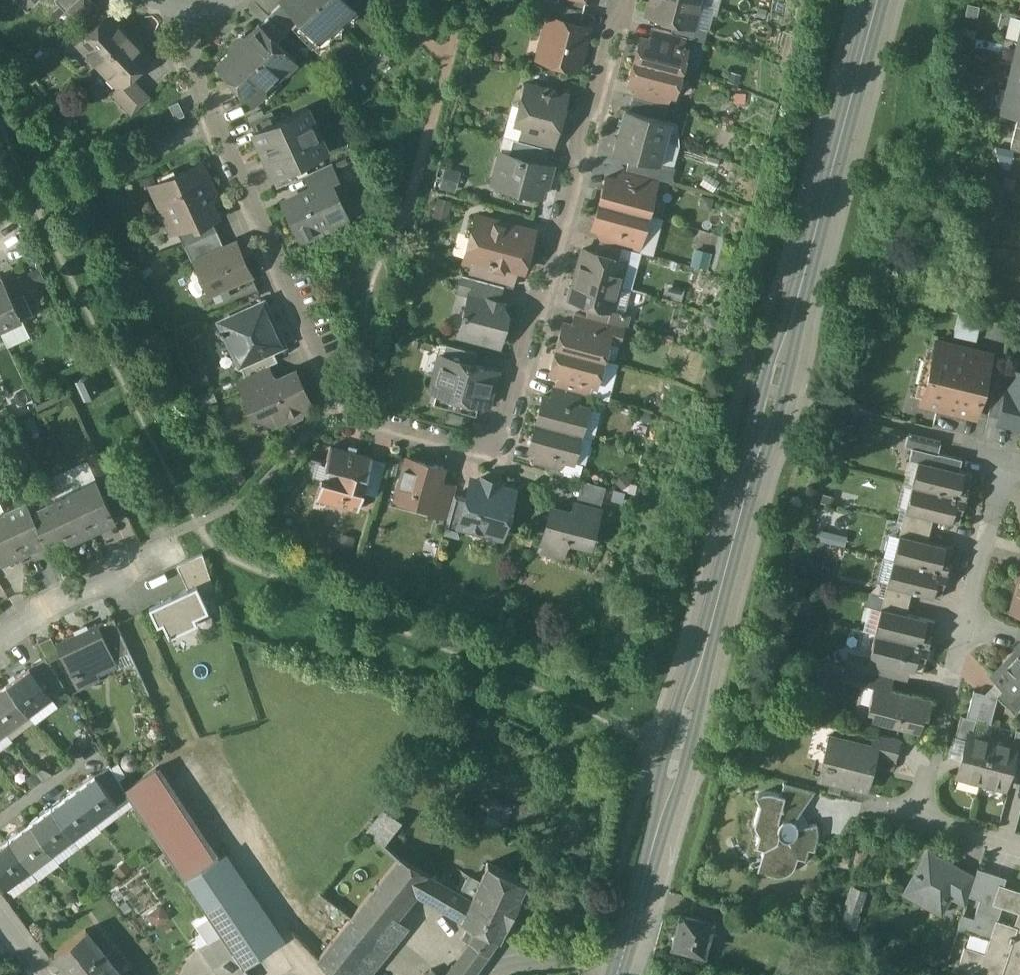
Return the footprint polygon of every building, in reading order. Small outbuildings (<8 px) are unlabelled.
[(55,1),(65,13),(79,0),(55,0),(55,1)] [(65,13),(77,25),(96,6),(90,0),(79,0),(65,13)] [(284,2),(299,19),(292,26),(293,26),(312,47),(353,8),(345,0),(282,0),(284,2)] [(362,0),(345,0),(353,8),(362,0)] [(557,2),(584,9),(586,0),(558,0),(557,2)] [(689,0),(651,0),(647,14),(675,21),(693,26),(700,3),(689,0)] [(284,2),(268,17),(269,18),(284,34),(293,26),(292,26),(299,19),(284,2)] [(557,2),(553,18),(579,25),(584,9),(557,2)] [(110,15),(77,45),(97,65),(129,35),(110,15)] [(269,18),(260,27),(277,44),(286,36),(284,34),(269,18)] [(579,25),(553,18),(546,43),(550,44),(545,61),(576,69),(580,53),(582,53),(589,28),(579,25)] [(693,26),(675,21),(672,33),(686,37),(697,40),(700,28),(693,26)] [(260,27),(259,25),(246,38),(239,38),(230,46),(230,53),(217,65),(253,103),(264,93),(264,86),(279,72),(286,72),(295,63),(277,44),(260,27)] [(672,33),(659,29),(656,41),(683,48),(686,37),(672,33)] [(151,59),(129,35),(97,65),(119,89),(130,78),(151,59)] [(656,41),(643,37),(641,45),(639,44),(635,60),(681,73),(687,49),(683,48),(656,41)] [(681,73),(635,60),(630,76),(632,76),(630,84),(644,87),(671,95),(675,96),(681,73)] [(1012,64),(1007,87),(1019,90),(1019,66),(1012,64)] [(119,89),(113,94),(121,103),(139,86),(130,78),(119,89)] [(545,89),(527,84),(516,122),(526,125),(553,132),(557,133),(567,95),(556,92),(554,88),(549,87),(545,89)] [(139,86),(121,103),(132,114),(150,98),(139,86)] [(671,95),(644,87),(641,99),(668,106),(671,95)] [(1007,87),(1001,110),(1019,115),(1019,90),(1007,87)] [(641,99),(634,97),(630,110),(665,119),(669,107),(641,99)] [(179,102),(170,106),(176,121),(185,117),(179,102)] [(255,132),(254,132),(266,160),(274,176),(291,169),(327,152),(307,108),(277,122),(255,132)] [(630,110),(626,109),(620,131),(665,143),(671,121),(665,119),(630,110)] [(272,111),(250,121),(255,132),(277,122),(272,111)] [(553,132),(526,125),(521,141),(548,149),(549,149),(553,132)] [(665,143),(620,131),(614,152),(630,157),(659,165),(660,163),(665,143)] [(1013,138),(1010,150),(1019,152),(1019,140),(1013,138)] [(521,141),(514,139),(509,155),(544,165),(548,149),(521,141)] [(509,155),(502,153),(496,176),(508,179),(506,187),(540,197),(543,186),(546,187),(549,175),(542,173),(544,165),(509,155)] [(659,165),(630,157),(626,170),(657,178),(671,182),(675,167),(660,163),(659,165)] [(291,169),(274,176),(266,160),(265,161),(277,188),(296,179),(291,169)] [(201,164),(151,187),(161,209),(168,206),(178,229),(179,230),(194,223),(196,228),(212,220),(217,218),(207,195),(213,192),(201,164)] [(330,164),(306,175),(312,189),(313,190),(330,182),(331,183),(337,180),(330,164)] [(657,178),(626,170),(623,181),(654,190),(657,178)] [(654,190),(623,181),(607,177),(600,202),(648,215),(654,190)] [(330,182),(313,190),(312,189),(288,201),(298,222),(296,227),(298,234),(305,236),(312,233),(314,228),(328,221),(330,225),(346,217),(331,183),(330,182)] [(440,197),(436,215),(447,218),(451,200),(440,197)] [(648,215),(600,202),(594,227),(610,231),(641,240),(648,215)] [(534,232),(476,216),(470,238),(476,239),(470,262),(474,263),(490,267),(492,262),(516,268),(520,269),(524,252),(529,253),(534,232)] [(212,220),(196,228),(194,223),(179,230),(178,229),(176,230),(184,246),(185,246),(217,231),(212,220)] [(217,231),(185,246),(195,269),(200,267),(197,260),(224,248),(217,231)] [(641,240),(610,231),(607,243),(623,247),(638,251),(641,240)] [(607,243),(600,241),(597,253),(620,259),(623,247),(607,243)] [(224,248),(197,260),(200,267),(212,293),(251,275),(236,243),(224,248)] [(597,253),(583,249),(577,274),(619,286),(626,261),(620,259),(597,253)] [(516,268),(492,262),(490,267),(474,263),(470,277),(503,286),(511,288),(516,268)] [(619,286),(577,274),(570,299),(592,305),(612,311),(619,286)] [(0,275),(0,329),(22,319),(13,299),(1,275),(0,275)] [(470,277),(463,275),(458,292),(469,295),(470,293),(499,301),(499,300),(503,286),(470,277)] [(499,301),(470,293),(469,295),(459,335),(499,347),(507,318),(501,309),(503,301),(499,300),(499,301)] [(24,294),(13,299),(22,319),(22,320),(33,315),(24,294)] [(264,302),(220,322),(224,330),(220,331),(222,336),(226,334),(229,341),(236,344),(245,362),(246,364),(273,351),(284,346),(264,302)] [(612,311),(592,305),(589,317),(609,322),(625,327),(626,327),(628,315),(624,314),(612,311)] [(981,319),(959,314),(954,336),(976,341),(981,319)] [(589,317),(582,315),(579,327),(606,334),(609,322),(589,317)] [(625,327),(609,322),(606,334),(610,335),(608,342),(620,345),(625,327)] [(579,327),(565,323),(563,330),(562,330),(557,348),(603,360),(608,342),(610,335),(606,334),(579,327)] [(991,354),(936,341),(921,403),(975,416),(983,386),(980,385),(982,377),(985,378),(991,354)] [(477,353),(446,345),(443,356),(474,365),(477,353)] [(603,360),(557,348),(552,365),(554,366),(552,373),(566,377),(593,384),(597,385),(603,360)] [(273,351),(246,364),(245,362),(240,365),(245,377),(267,367),(278,362),(273,351)] [(441,356),(437,373),(491,389),(496,371),(474,365),(443,356),(441,356)] [(245,377),(240,379),(245,391),(272,379),(267,367),(245,377)] [(1012,369),(1010,374),(999,417),(998,422),(1019,427),(1019,371),(1012,369)] [(999,371),(988,415),(999,417),(1010,374),(999,371)] [(279,380),(274,378),(272,379),(245,391),(243,392),(254,416),(265,411),(272,425),(287,417),(293,419),(299,416),(301,411),(312,406),(296,372),(279,380)] [(491,389),(437,373),(432,392),(437,393),(479,404),(487,407),(491,389)] [(87,377),(83,378),(81,380),(79,382),(86,397),(97,392),(95,390),(97,389),(95,387),(94,387),(90,377),(87,377)] [(593,384),(566,377),(563,389),(581,394),(589,396),(593,384)] [(563,389),(555,386),(551,398),(578,405),(581,394),(563,389)] [(479,404),(437,393),(434,404),(476,416),(479,404)] [(551,398),(544,396),(537,423),(581,435),(588,408),(578,405),(551,398)] [(581,435),(537,423),(529,450),(537,452),(563,459),(574,462),(581,435)] [(941,439),(908,432),(905,444),(912,446),(938,452),(938,451),(941,439)] [(373,458),(331,446),(325,466),(332,467),(328,481),(322,479),(316,499),(359,510),(363,493),(364,491),(354,488),(358,475),(368,477),(373,458)] [(938,452),(912,446),(909,459),(917,461),(918,459),(959,469),(961,458),(938,451),(938,452)] [(563,459),(537,452),(534,464),(560,471),(563,459)] [(386,462),(373,458),(364,491),(363,493),(377,496),(386,462)] [(444,469),(407,459),(398,491),(415,496),(412,504),(431,509),(432,509),(438,488),(441,486),(442,484),(440,482),(444,469)] [(959,469),(918,459),(917,461),(911,485),(964,498),(967,487),(968,487),(972,472),(959,469)] [(116,492),(107,472),(95,478),(105,497),(116,492)] [(368,477),(358,475),(354,488),(364,491),(368,477)] [(95,478),(73,488),(93,531),(116,520),(114,517),(105,497),(95,478)] [(501,483),(482,478),(481,483),(476,481),(471,484),(467,499),(468,499),(460,526),(462,527),(481,532),(486,529),(500,533),(501,529),(504,530),(511,526),(513,518),(509,511),(513,495),(510,490),(500,488),(501,483)] [(457,488),(442,484),(441,486),(438,488),(432,509),(431,509),(430,514),(448,519),(448,518),(455,496),(457,488)] [(964,498),(911,485),(905,510),(933,517),(959,523),(963,508),(961,508),(964,498)] [(73,488),(52,498),(72,541),(93,531),(73,488)] [(125,511),(116,492),(105,497),(114,517),(125,511)] [(448,519),(445,530),(460,534),(462,527),(460,526),(468,499),(467,499),(455,496),(448,518),(448,519)] [(72,541),(52,498),(30,508),(46,542),(50,551),(72,541)] [(26,500),(4,510),(24,553),(46,542),(30,508),(26,500)] [(600,511),(576,504),(573,513),(552,507),(542,545),(564,551),(567,541),(590,547),(600,511)] [(4,510),(0,512),(0,562),(1,563),(24,553),(4,510)] [(933,517),(905,510),(902,521),(930,529),(933,517)] [(930,529),(902,521),(899,534),(927,541),(930,529)] [(927,541),(899,534),(893,558),(946,571),(948,561),(949,562),(953,547),(927,541)] [(177,565),(188,588),(197,584),(201,593),(214,587),(202,553),(177,565)] [(946,571),(893,558),(886,584),(911,591),(940,598),(944,583),(943,582),(946,571)] [(1011,611),(1019,613),(1019,577),(1011,611)] [(201,593),(197,584),(188,588),(149,606),(158,624),(163,622),(169,635),(197,622),(195,616),(209,609),(201,593)] [(911,591),(886,584),(884,595),(909,601),(911,591)] [(909,601),(884,595),(881,607),(906,613),(909,601)] [(906,613),(881,607),(875,632),(927,645),(930,635),(931,635),(935,620),(906,613)] [(129,649),(114,618),(98,625),(113,657),(129,649)] [(97,624),(57,643),(78,686),(98,677),(94,667),(113,658),(113,657),(98,625),(97,624)] [(927,645),(875,632),(868,657),(896,664),(922,671),(926,657),(925,656),(927,645)] [(1018,647),(1019,648),(1011,657),(1012,659),(1019,667),(1019,644),(1018,647)] [(868,657),(850,652),(847,664),(893,676),(896,664),(868,657)] [(1012,659),(995,677),(997,679),(1004,686),(1015,696),(1019,697),(1019,667),(1012,659)] [(893,676),(847,664),(844,677),(873,684),(873,683),(890,687),(893,676)] [(51,697),(29,668),(7,685),(28,714),(51,697)] [(997,679),(985,692),(973,689),(966,716),(989,722),(997,696),(996,695),(1004,686),(997,679)] [(890,687),(873,683),(873,684),(868,705),(873,707),(870,720),(919,732),(923,714),(927,715),(932,697),(890,687)] [(7,685),(0,690),(0,723),(6,731),(28,714),(7,685)] [(1004,686),(996,695),(997,696),(1015,713),(1019,708),(1019,697),(1015,696),(1004,686)] [(975,719),(961,715),(956,736),(967,739),(969,734),(971,735),(975,719)] [(902,740),(874,733),(872,744),(877,745),(875,755),(896,761),(902,740)] [(872,744),(831,734),(824,761),(832,763),(828,779),(867,789),(875,755),(877,745),(872,744)] [(971,735),(969,734),(967,739),(958,775),(981,781),(992,740),(971,735)] [(1013,746),(992,740),(981,781),(1004,788),(1014,751),(1015,746),(1013,746)] [(125,790),(111,766),(95,777),(113,801),(126,792),(125,790)] [(218,855),(156,767),(125,790),(126,792),(184,879),(218,855)] [(95,777),(94,776),(73,792),(94,821),(116,805),(113,801),(95,777)] [(816,791),(784,782),(780,792),(786,794),(783,803),(802,808),(816,791)] [(802,808),(783,803),(786,794),(780,792),(774,790),(769,790),(764,790),(759,791),(754,794),(760,802),(754,823),(760,833),(757,844),(764,846),(762,854),(776,875),(784,875),(791,871),(796,864),(798,856),(805,858),(811,838),(817,840),(818,836),(819,831),(818,825),(817,822),(804,824),(799,813),(802,808)] [(94,821),(73,792),(51,808),(73,838),(94,821)] [(502,820),(498,794),(482,797),(485,815),(494,814),(495,821),(502,820)] [(368,829),(387,844),(405,821),(386,806),(368,829)] [(73,838),(51,808),(30,825),(51,854),(73,838)] [(51,854),(30,825),(8,841),(30,870),(51,854)] [(8,841),(0,847),(0,877),(8,887),(30,870),(8,841)] [(964,871),(929,850),(909,885),(927,896),(923,902),(941,912),(952,894),(951,894),(964,871)] [(218,855),(184,879),(220,933),(243,967),(277,944),(218,855)] [(401,858),(352,917),(377,936),(392,918),(414,891),(429,873),(401,858)] [(525,880),(488,863),(472,898),(463,919),(471,923),(480,927),(472,938),(463,950),(480,962),(498,937),(499,937),(506,923),(507,923),(520,894),(519,894),(525,880)] [(1006,877),(978,868),(975,877),(969,895),(980,898),(997,904),(1003,886),(1006,877)] [(964,871),(951,894),(952,894),(967,903),(969,895),(975,877),(964,871)] [(472,898),(429,873),(414,891),(463,919),(472,898)] [(840,921),(852,925),(864,890),(852,886),(840,921)] [(1003,886),(997,904),(1002,906),(1018,911),(1019,906),(1019,891),(1003,886)] [(1018,911),(1014,925),(998,919),(1002,906),(997,904),(980,898),(974,917),(972,922),(993,928),(990,937),(985,952),(964,945),(955,974),(1019,974),(1019,906),(1018,911)] [(691,913),(682,910),(673,943),(704,952),(713,919),(691,913)] [(974,917),(963,914),(959,927),(990,937),(993,928),(972,922),(974,917)] [(352,917),(318,959),(333,974),(367,974),(390,947),(377,936),(352,917)] [(392,918),(377,936),(390,947),(405,929),(392,918)] [(471,923),(464,933),(472,938),(480,927),(471,923)] [(86,931),(55,955),(70,974),(92,974),(110,961),(86,931)] [(220,933),(199,948),(217,974),(248,974),(243,967),(220,933)] [(446,974),(471,974),(480,962),(463,950),(446,974)] [(92,974),(120,974),(110,961),(92,974)]
